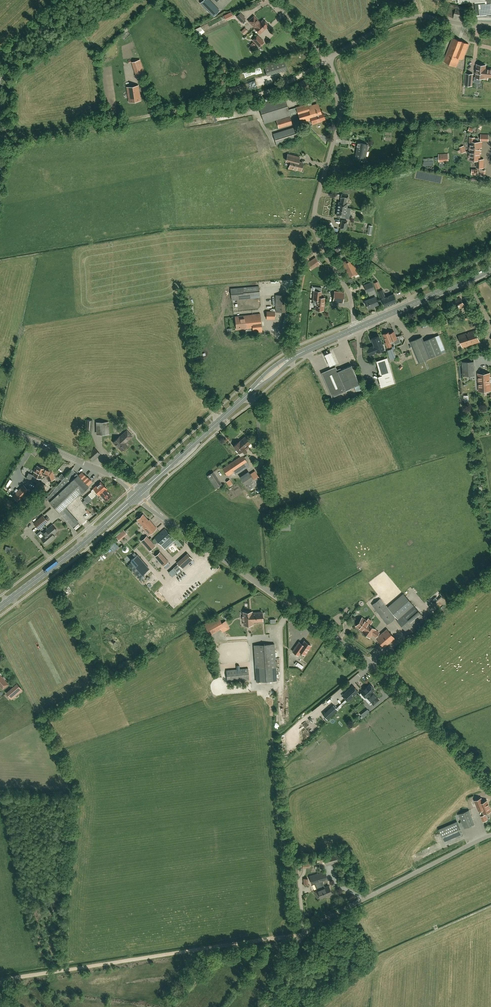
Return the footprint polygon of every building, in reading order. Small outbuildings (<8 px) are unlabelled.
[(219,11),(209,0),(203,0),(200,3),(213,16),(219,11)] [(459,3),(479,1),(480,4),(475,5),(477,16),(487,14),(487,15),(486,15),(490,15),(490,0),(455,0),(456,2),(459,2),(459,3)] [(195,9),(202,15),(205,12),(198,6),(195,9)] [(227,20),(234,16),(231,11),(224,16),(227,20)] [(454,18),(462,20),(464,14),(455,12),(454,18)] [(235,15),(233,17),(239,24),(241,21),(241,22),(245,18),(240,13),(236,17),(235,15)] [(255,28),(254,28),(255,29),(259,25),(261,24),(260,23),(254,16),(248,21),(255,28)] [(259,25),(255,29),(260,34),(263,31),(262,31),(268,25),(263,20),(260,23),(261,24),(259,25)] [(196,29),(202,39),(208,35),(202,26),(196,29)] [(440,33),(440,35),(437,34),(435,37),(438,38),(437,41),(447,45),(450,37),(440,33)] [(257,36),(253,40),(259,47),(264,42),(257,36)] [(463,59),(469,44),(453,38),(444,61),(456,66),(460,58),(463,59)] [(283,59),(264,65),(267,76),(286,69),(283,59)] [(138,78),(144,76),(139,60),(133,62),(138,78)] [(488,77),(490,77),(490,69),(485,68),(485,65),(477,64),(476,69),(475,73),(476,73),(476,77),(484,78),(484,79),(488,79),(488,77)] [(129,102),(140,100),(138,85),(126,87),(129,102)] [(317,121),(325,119),(323,112),(321,113),(318,103),(311,106),(311,102),(307,104),(296,107),(296,108),(288,110),(284,96),(258,104),(264,123),(298,113),(301,122),(311,119),(313,124),(317,122),(317,121)] [(212,117),(213,122),(230,119),(229,114),(212,117)] [(278,128),(292,124),(290,116),(276,120),(278,128)] [(297,139),(294,127),(273,134),(277,145),(297,139)] [(469,137),(469,143),(470,143),(470,146),(469,146),(469,149),(470,149),(470,152),(469,152),(469,158),(470,158),(470,160),(477,160),(477,168),(483,168),(484,159),(480,159),(480,153),(480,150),(480,147),(482,147),(482,142),(478,142),(474,142),(474,138),(475,137),(469,137)] [(365,157),(367,144),(357,143),(357,146),(355,159),(363,160),(364,157),(365,157)] [(439,162),(448,161),(448,153),(439,154),(439,162)] [(290,162),(289,168),(295,170),(295,169),(301,170),(303,162),(298,161),(299,157),(288,154),(286,161),(290,162)] [(338,207),(347,208),(347,204),(346,203),(347,199),(348,199),(348,195),(341,194),(341,198),(340,202),(339,202),(338,207)] [(347,208),(338,207),(336,215),(342,216),(341,217),(349,219),(349,215),(350,215),(350,212),(350,208),(347,208)] [(346,254),(344,249),(336,253),(338,258),(346,254)] [(320,264),(315,257),(306,263),(311,270),(320,264)] [(349,277),(358,273),(351,258),(342,262),(349,277)] [(364,285),(365,289),(367,292),(369,297),(370,297),(371,298),(365,301),(364,301),(365,305),(366,304),(368,308),(378,304),(375,297),(377,296),(372,282),(364,285)] [(260,297),(259,286),(231,289),(232,300),(260,297)] [(384,306),(396,301),(393,294),(385,297),(382,290),(378,291),(381,299),(384,306)] [(321,291),(314,291),(313,300),(316,300),(315,309),(323,310),(324,298),(320,297),(321,291)] [(334,291),(333,301),(343,302),(344,293),(334,291)] [(276,312),(288,312),(288,295),(276,295),(276,312)] [(460,297),(451,302),(457,311),(465,305),(466,305),(470,303),(468,300),(463,303),(460,297)] [(474,317),(473,315),(472,310),(466,312),(468,319),(474,317)] [(285,312),(284,318),(281,328),(281,333),(290,333),(294,313),(285,312)] [(262,331),(260,314),(252,314),(252,315),(235,316),(236,329),(245,328),(246,331),(253,330),(253,332),(262,331)] [(459,335),(461,343),(463,347),(479,342),(476,330),(468,332),(468,333),(466,334),(466,333),(459,335)] [(390,333),(389,331),(383,334),(386,342),(385,343),(387,347),(391,346),(390,343),(393,341),(394,344),(401,342),(399,337),(397,338),(394,331),(390,333)] [(383,344),(382,344),(379,336),(371,339),(374,346),(367,348),(370,355),(378,351),(385,349),(383,344)] [(442,353),(442,352),(435,336),(424,341),(422,336),(410,341),(419,362),(442,353)] [(390,359),(396,357),(392,349),(387,351),(390,359)] [(330,350),(324,353),(329,365),(335,362),(330,350)] [(387,358),(383,359),(377,361),(381,376),(379,376),(382,387),(395,382),(387,358)] [(463,376),(475,375),(474,361),(462,362),(463,376)] [(346,391),(346,390),(359,384),(351,365),(337,372),(336,368),(322,374),(332,397),(346,391)] [(490,381),(490,377),(490,373),(478,374),(479,391),(490,390),(490,382),(490,381)] [(96,435),(109,434),(109,422),(96,422),(96,435)] [(127,445),(125,443),(132,436),(127,430),(120,437),(119,436),(113,442),(116,445),(122,450),(127,445)] [(245,437),(240,441),(239,441),(234,446),(239,453),(242,451),(244,454),(247,452),(244,449),(245,448),(247,449),(249,447),(248,445),(250,443),(245,437)] [(92,460),(100,454),(94,448),(87,454),(92,460)] [(249,465),(242,455),(241,456),(223,468),(227,475),(233,471),(235,474),(249,465)] [(42,473),(44,469),(37,466),(36,468),(35,468),(34,471),(35,472),(33,475),(40,478),(42,473)] [(42,473),(46,475),(45,476),(47,476),(48,481),(54,478),(52,471),(48,470),(47,469),(46,468),(44,468),(44,469),(42,473)] [(46,498),(59,512),(73,528),(79,522),(65,507),(80,492),(81,493),(88,486),(87,485),(91,481),(88,477),(87,478),(86,476),(85,476),(82,472),(78,476),(72,469),(53,490),(49,495),(46,498)] [(213,484),(220,481),(215,471),(209,474),(213,484)] [(240,477),(249,491),(261,482),(260,481),(261,480),(255,471),(250,474),(248,471),(240,477)] [(35,487),(36,488),(37,488),(40,490),(47,496),(49,494),(48,493),(44,489),(46,485),(39,482),(37,481),(35,487)] [(88,494),(89,495),(91,498),(97,493),(99,495),(100,495),(105,500),(111,495),(106,489),(107,489),(100,482),(93,488),(93,489),(91,491),(88,494)] [(22,486),(20,488),(13,496),(18,501),(28,491),(22,486)] [(148,520),(143,514),(137,519),(142,526),(149,534),(156,528),(149,520),(148,520)] [(43,516),(34,523),(38,529),(47,521),(43,516)] [(278,530),(290,530),(290,519),(278,519),(278,530)] [(52,525),(42,533),(44,535),(41,538),(46,544),(55,537),(52,534),(57,530),(52,525)] [(155,537),(162,545),(171,536),(164,529),(155,537)] [(146,536),(144,539),(146,542),(144,544),(150,550),(155,546),(146,536)] [(101,553),(104,558),(113,551),(109,547),(101,553)] [(168,561),(160,552),(155,556),(163,565),(168,561)] [(188,554),(178,563),(182,567),(182,568),(192,559),(188,554)] [(137,555),(131,560),(143,574),(149,568),(137,555)] [(403,594),(387,608),(397,620),(396,620),(405,631),(422,616),(403,594)] [(433,596),(425,604),(429,608),(437,600),(433,596)] [(380,599),(372,604),(387,624),(395,618),(380,599)] [(243,612),(244,625),(253,624),(252,621),(263,621),(262,612),(252,613),(252,612),(243,612)] [(218,616),(202,625),(208,636),(224,627),(218,616)] [(367,621),(362,618),(356,626),(362,630),(361,631),(370,637),(372,634),(376,637),(379,633),(375,630),(375,629),(366,622),(366,621),(367,621)] [(248,628),(228,629),(228,640),(249,639),(248,628)] [(387,629),(376,638),(383,647),(394,638),(387,629)] [(299,642),(296,646),(292,651),(298,655),(301,652),(305,654),(311,645),(304,641),(302,644),(299,642)] [(230,666),(248,664),(248,655),(238,655),(238,651),(247,651),(247,643),(221,644),(222,653),(233,652),(234,656),(229,657),(230,666)] [(274,644),(254,645),(256,682),(276,681),(274,644)] [(239,665),(236,666),(236,670),(226,670),(227,682),(249,680),(248,669),(239,669),(239,665)] [(6,693),(7,694),(11,699),(22,690),(17,684),(6,693)] [(364,699),(371,692),(374,690),(373,688),(373,687),(371,685),(370,685),(369,684),(364,690),(363,689),(360,692),(361,692),(359,694),(362,697),(364,699),(363,699),(364,699)] [(342,695),(347,701),(357,691),(352,686),(342,695)] [(371,692),(364,699),(370,705),(372,703),(373,705),(378,700),(371,692)] [(303,724),(309,731),(313,728),(306,721),(303,724)] [(482,810),(484,814),(490,811),(487,801),(482,802),(481,798),(474,801),(478,811),(482,810)] [(469,810),(459,814),(464,828),(474,824),(469,810)] [(438,829),(444,843),(463,835),(457,822),(438,829)] [(324,857),(326,865),(342,861),(339,852),(324,857)] [(325,872),(317,874),(319,882),(325,896),(331,894),(328,885),(325,887),(324,885),(321,886),(319,882),(327,880),(325,872)] [(317,874),(309,876),(311,882),(314,881),(315,883),(314,883),(317,889),(318,890),(315,891),(317,898),(320,897),(320,898),(325,896),(319,882),(317,874)]
